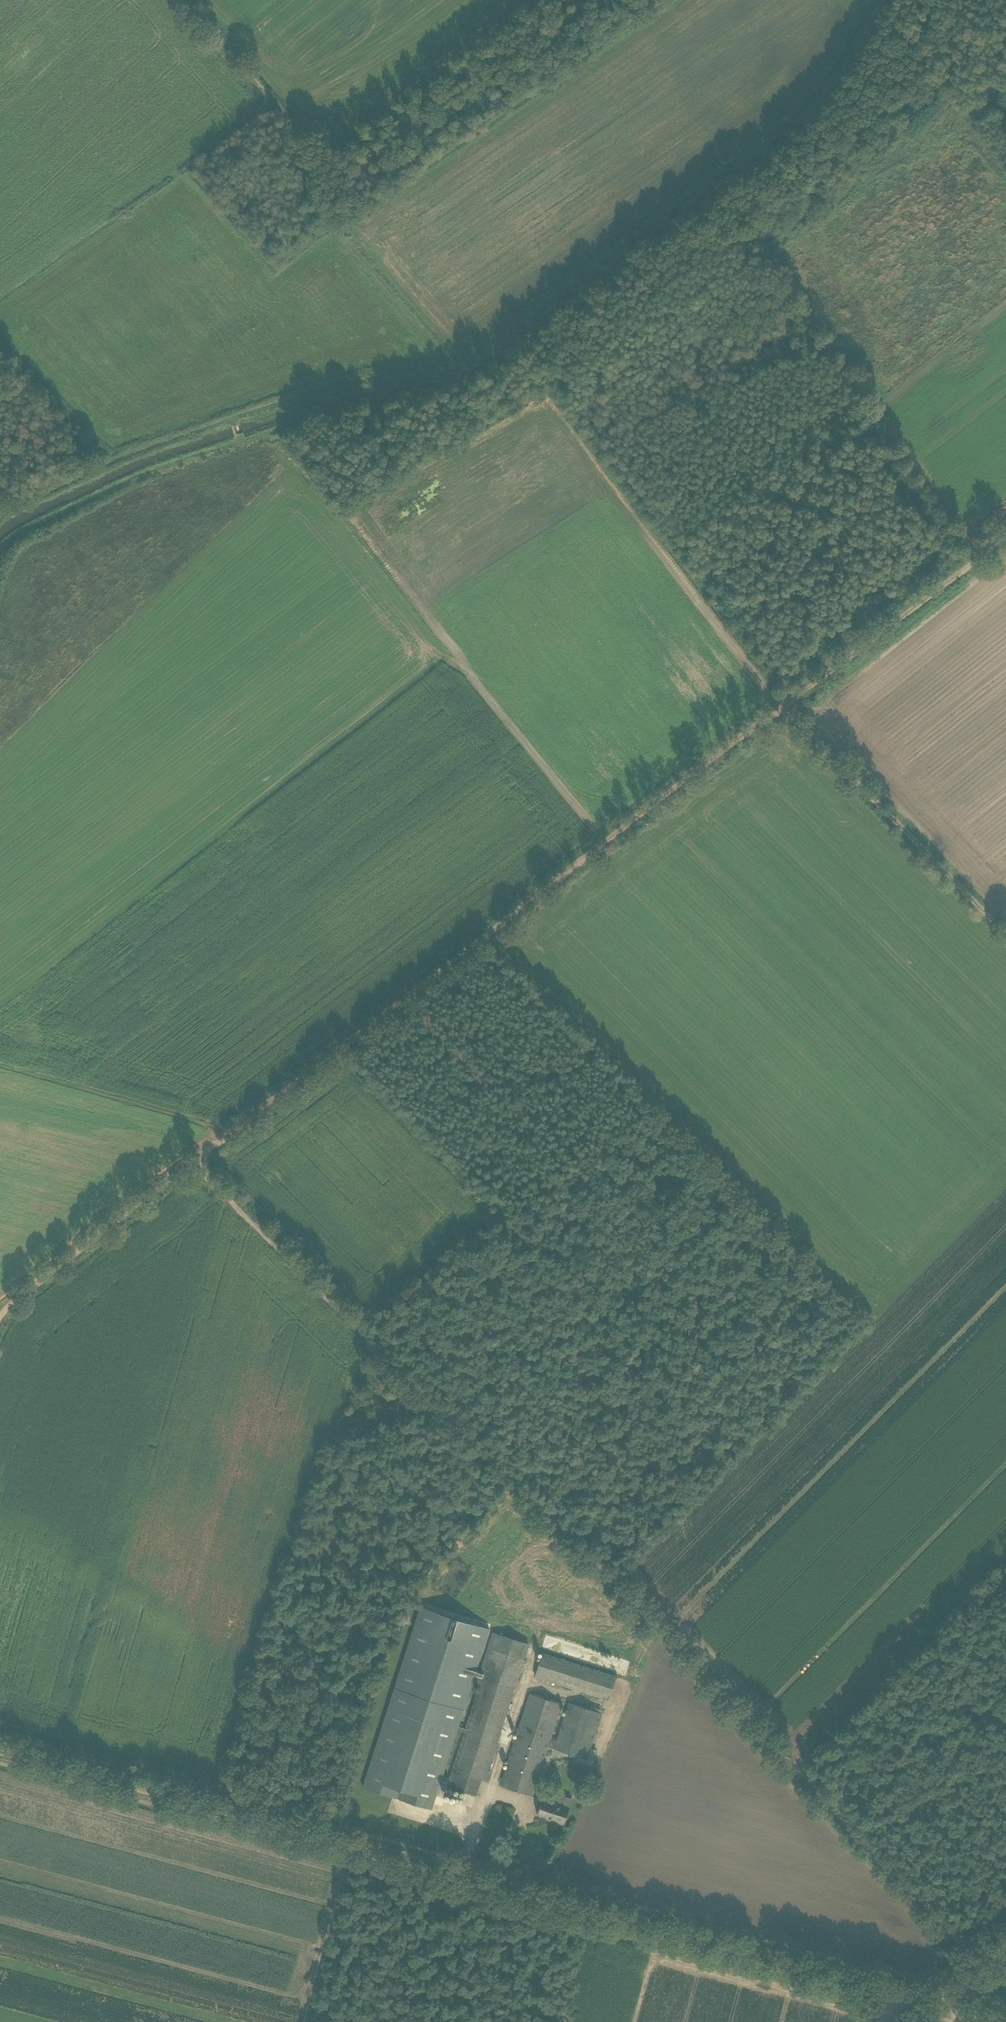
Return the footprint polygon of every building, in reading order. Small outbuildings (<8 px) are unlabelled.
[(837,1468),(854,1450),(850,1446),(833,1464),(837,1468)] [(458,1726),(489,1628),(420,1607),(363,1787),(432,1809),(457,1729),(464,1731),(465,1728),(458,1726)] [(489,1769),(523,1663),(525,1664),(526,1659),(524,1658),(529,1643),(493,1631),(476,1683),(480,1684),(465,1728),(464,1731),(450,1778),(444,1776),(441,1784),(476,1795),(481,1779),(488,1781),(491,1771),(489,1769)] [(534,1676),(608,1699),(616,1675),(542,1651),(534,1676)] [(551,1738),(562,1703),(529,1692),(500,1785),(532,1795),(548,1745),(587,1758),(601,1712),(569,1702),(556,1739),(551,1738)] [(546,1818),(564,1824),(569,1807),(572,1797),(559,1794),(556,1803),(542,1798),(537,1813),(547,1816),(546,1818)]
